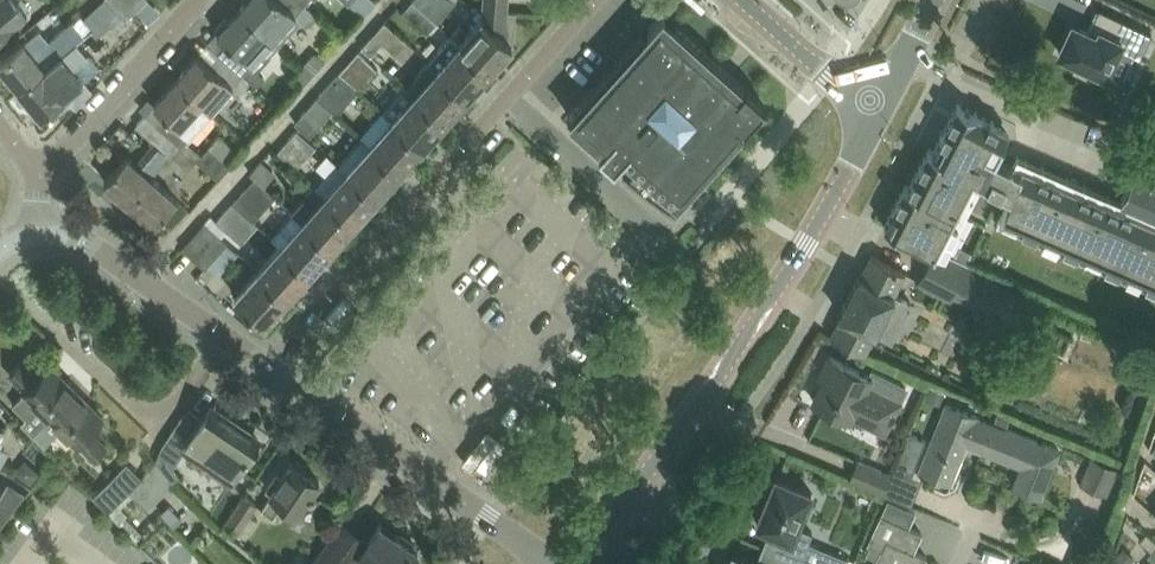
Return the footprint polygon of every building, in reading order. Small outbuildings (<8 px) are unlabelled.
[(5,29),(16,20),(28,10),(20,0),(0,0),(0,33),(5,29)] [(129,0),(109,0),(110,1),(126,18),(137,8),(129,0)] [(137,8),(146,0),(129,0),(137,8)] [(240,7),(253,19),(280,42),(291,30),(285,26),(296,14),(301,19),(302,21),(307,25),(310,21),(317,13),(313,10),(313,9),(306,2),(304,0),(246,0),(240,7)] [(349,2),(354,6),(363,14),(364,16),(376,1),(375,0),(351,0),(349,2)] [(436,21),(411,0),(401,11),(426,33),(436,21)] [(455,0),(411,0),(436,21),(455,0)] [(226,17),(216,28),(219,31),(218,32),(229,42),(220,52),(243,74),(244,73),(243,72),(264,50),(269,54),(280,42),(253,19),(240,7),(229,20),(226,17)] [(482,17),(460,42),(490,69),(494,64),(489,60),(507,40),(512,44),(513,43),(517,10),(507,10),(484,7),(483,17),(482,17)] [(1069,24),(1056,53),(1074,61),(1070,70),(1089,79),(1093,69),(1104,74),(1116,47),(1137,56),(1148,31),(1095,8),(1085,31),(1069,24)] [(665,12),(666,12),(664,11),(649,28),(653,32),(649,36),(642,31),(568,113),(603,145),(599,149),(615,163),(622,155),(675,202),(695,180),(696,180),(764,104),(724,68),(726,66),(676,22),(665,12)] [(360,46),(362,47),(370,55),(382,42),(389,49),(396,54),(407,41),(383,20),(360,46)] [(0,62),(0,64),(20,89),(57,57),(46,44),(49,42),(39,30),(17,48),(0,62)] [(450,35),(428,59),(468,94),(472,89),(467,85),(485,65),(489,70),(490,69),(460,42),(459,43),(450,35)] [(374,66),(375,65),(357,49),(339,70),(359,88),(376,68),(374,66)] [(305,64),(314,72),(325,60),(316,51),(305,64)] [(211,108),(243,74),(220,52),(210,63),(199,53),(177,78),(211,108)] [(57,57),(20,89),(41,114),(51,106),(55,109),(69,97),(66,92),(80,80),(59,56),(57,57)] [(428,59),(406,84),(423,100),(445,119),(449,115),(444,110),(462,90),(467,95),(468,94),(428,59)] [(314,72),(305,64),(293,77),(302,86),(314,72)] [(336,114),(359,88),(339,70),(316,96),(327,106),(336,114)] [(177,78),(155,103),(165,112),(157,122),(180,143),(189,134),(209,111),(210,109),(211,108),(177,78)] [(406,86),(384,110),(422,144),(445,119),(406,84),(405,85),(406,86)] [(316,119),(327,106),(316,96),(294,121),(310,135),(320,123),(316,119)] [(884,224),(934,249),(935,249),(937,246),(945,250),(982,178),(1010,192),(997,224),(1056,249),(1154,292),(1154,173),(1141,167),(1135,164),(1134,167),(1121,198),(1017,154),(1013,163),(1005,159),(996,154),(1002,141),(988,134),(995,121),(958,102),(933,150),(928,147),(928,148),(909,185),(905,183),(884,224)] [(382,109),(360,134),(370,143),(400,170),(404,165),(400,161),(417,141),(422,145),(423,145),(422,144),(384,110),(384,111),(382,109)] [(181,144),(157,122),(146,113),(136,124),(170,155),(171,153),(172,154),(181,144)] [(296,167),(315,145),(297,130),(278,152),(296,167)] [(360,137),(340,160),(378,194),(400,170),(370,143),(369,144),(360,137)] [(188,168),(197,158),(181,144),(172,154),(188,168)] [(201,153),(196,158),(218,178),(230,164),(209,145),(201,153)] [(105,180),(130,202),(153,176),(128,154),(105,180)] [(261,159),(250,172),(254,175),(265,184),(275,172),(261,159)] [(337,160),(315,183),(326,193),(356,219),(360,215),(355,211),(373,191),(378,195),(378,194),(340,160),(339,161),(337,160)] [(177,198),(153,176),(130,202),(155,224),(177,198)] [(275,195),(254,176),(232,201),(253,220),(275,195)] [(302,197),(293,207),(333,245),(337,240),(333,236),(350,216),(355,220),(356,219),(326,193),(313,206),(302,197)] [(217,219),(211,214),(204,222),(216,232),(221,236),(227,229),(240,241),(257,223),(253,220),(232,201),(217,219)] [(293,212),(272,235),(281,243),(311,270),(315,265),(311,261),(328,241),(333,245),(293,207),(291,209),(293,212)] [(182,247),(194,257),(205,267),(227,242),(221,236),(216,232),(204,222),(182,247)] [(281,243),(259,268),(289,295),(293,290),(288,286),(306,266),(310,271),(311,270),(281,243)] [(960,245),(955,254),(966,260),(971,251),(960,245)] [(934,249),(919,281),(952,296),(969,263),(935,249),(934,249)] [(894,265),(871,254),(870,255),(860,275),(859,274),(840,313),(841,313),(831,334),(852,345),(866,352),(906,271),(894,265)] [(266,321),(289,295),(259,268),(235,294),(266,321)] [(215,272),(204,285),(216,295),(227,283),(215,272)] [(1024,292),(1016,309),(1049,323),(1057,306),(1024,292)] [(601,326),(592,318),(582,329),(591,337),(601,326)] [(850,418),(852,414),(885,431),(893,414),(901,398),(870,384),(873,377),(835,358),(814,400),(850,418)] [(51,363),(38,377),(22,361),(10,372),(27,389),(13,403),(26,416),(22,420),(34,433),(77,390),(51,363)] [(931,385),(927,397),(940,402),(945,390),(931,385)] [(90,429),(103,415),(77,390),(34,433),(43,444),(62,425),(77,440),(78,440),(94,456),(106,444),(90,429)] [(967,443),(979,448),(982,449),(993,422),(946,403),(929,446),(920,468),(952,481),(967,443)] [(185,411),(169,435),(186,448),(230,479),(233,475),(259,438),(212,406),(201,422),(185,411)] [(999,408),(994,420),(1005,425),(1010,413),(999,408)] [(993,422),(982,449),(1022,465),(1014,485),(1041,496),(1060,449),(1038,440),(993,422)] [(898,459),(915,466),(926,438),(910,432),(898,459)] [(1081,483),(1107,494),(1118,468),(1092,457),(1081,483)] [(891,474),(859,460),(851,478),(884,491),(891,474)] [(281,477),(276,474),(265,489),(270,493),(261,506),(274,515),(284,500),(301,512),(312,496),(313,497),(315,493),(312,491),(320,480),(292,461),(281,477)] [(156,498),(173,482),(158,465),(140,482),(156,498)] [(1,526),(32,484),(7,470),(0,482),(0,526),(1,526)] [(1148,471),(1138,481),(1145,488),(1154,477),(1148,471)] [(808,541),(812,530),(797,523),(812,490),(777,476),(775,481),(771,479),(765,493),(769,495),(763,508),(766,509),(763,516),(760,515),(757,522),(771,527),(763,545),(800,560),(800,561),(808,563),(846,563),(849,557),(808,541)] [(110,480),(95,495),(109,509),(124,494),(110,480)] [(258,519),(250,514),(257,503),(245,495),(226,522),(224,521),(220,527),(233,537),(237,531),(246,537),(258,519)] [(873,563),(923,563),(927,556),(915,550),(923,532),(882,514),(868,542),(881,548),(873,563)] [(312,563),(408,563),(411,559),(413,561),(416,557),(413,556),(419,548),(397,533),(395,536),(380,526),(379,525),(366,544),(355,537),(338,525),(312,563)] [(1152,563),(1154,563),(1154,539),(1147,532),(1140,539),(1151,549),(1147,555),(1154,561),(1152,563)] [(800,561),(800,560),(763,545),(756,562),(734,553),(731,560),(734,561),(733,563),(799,563),(800,561)] [(1115,557),(1123,563),(1128,563),(1133,558),(1123,549),(1115,557)]
